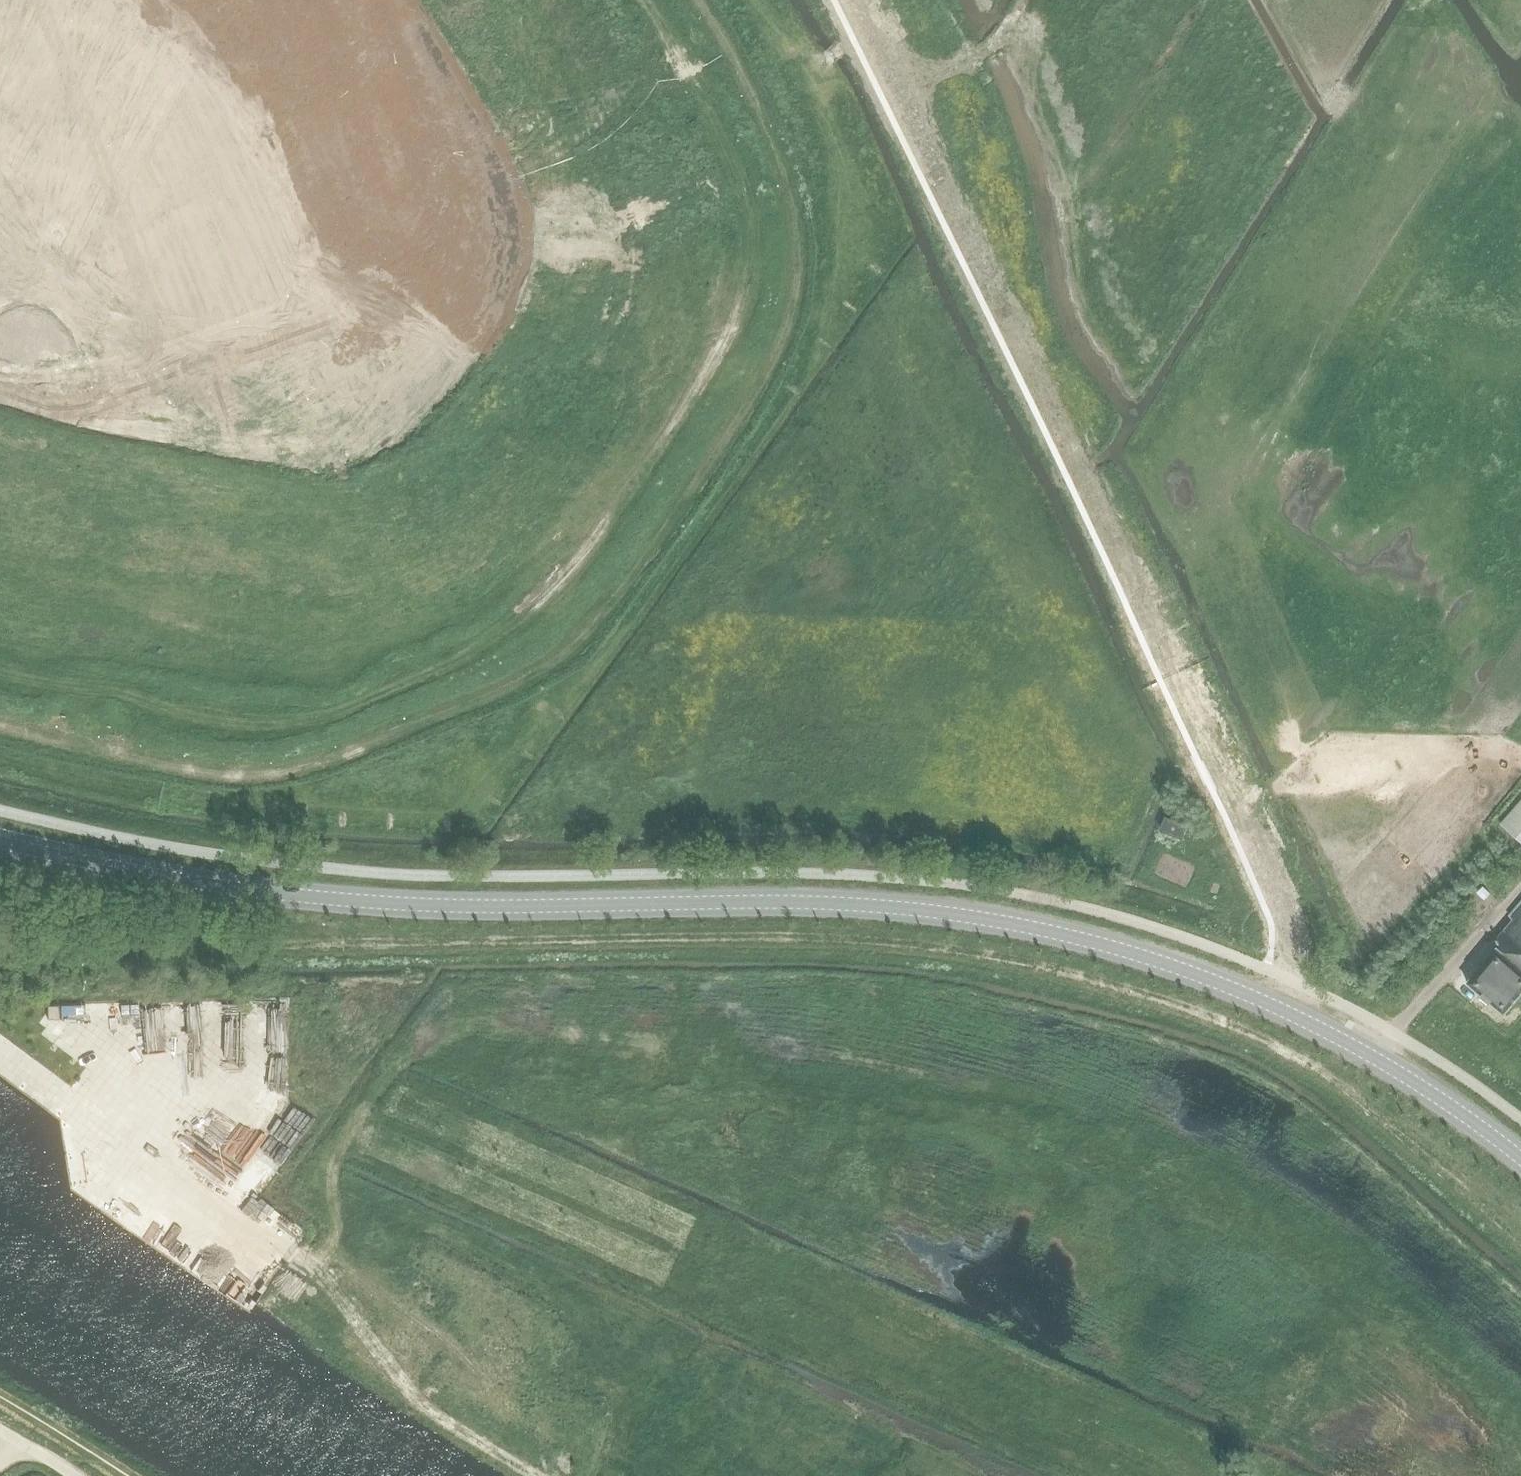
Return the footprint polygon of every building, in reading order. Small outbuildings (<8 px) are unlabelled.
[(1520,842),(1520,793),(1498,825),(1520,842)] [(1161,832),(1183,840),(1188,825),(1166,817),(1161,832)] [(1490,894),(1483,887),(1477,893),(1484,900),(1490,894)] [(1508,916),(1513,920),(1494,942),(1498,946),(1466,983),(1503,1015),(1520,994),(1520,902),(1508,916)]
